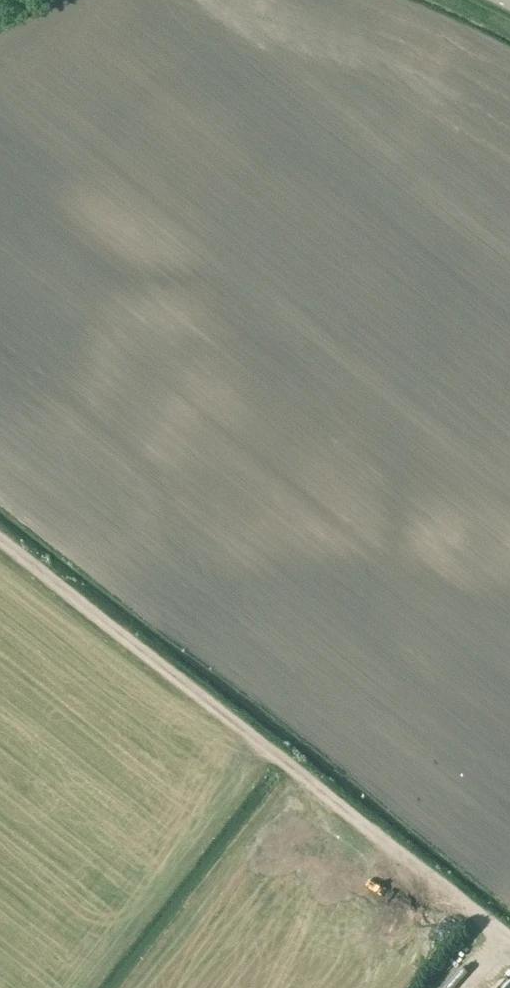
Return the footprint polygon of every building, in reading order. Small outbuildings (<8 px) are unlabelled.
[(502,987),(509,987),(509,979),(502,987)]
